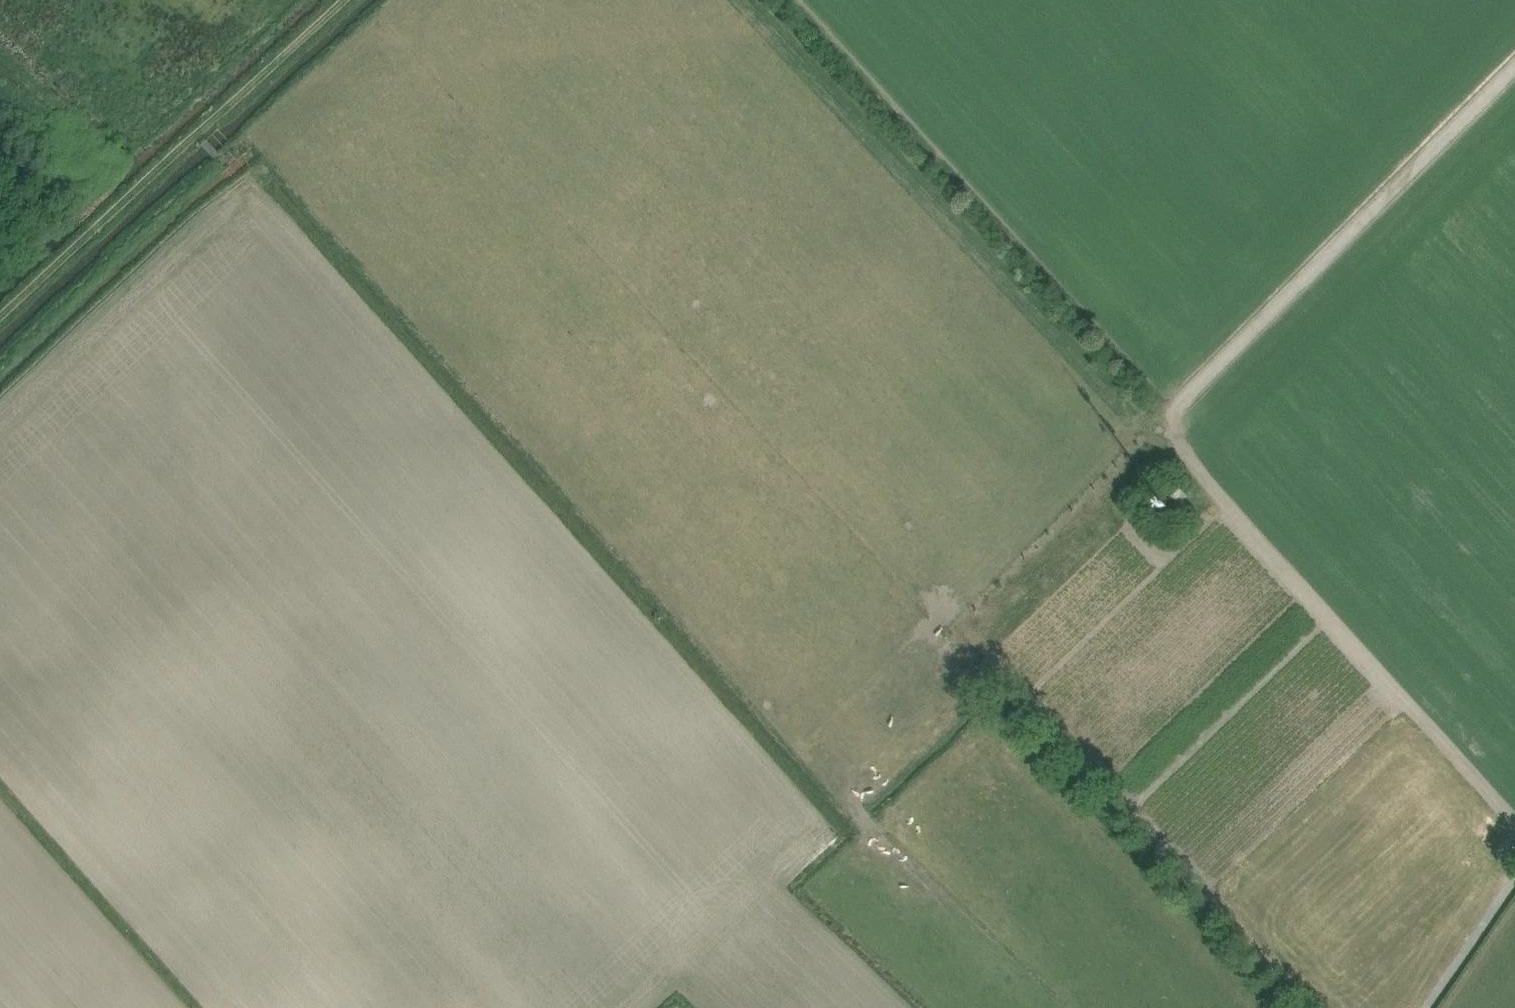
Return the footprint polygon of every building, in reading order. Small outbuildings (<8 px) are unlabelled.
[(1173,480),(1165,489),(1179,503),(1187,495),(1173,480)]
